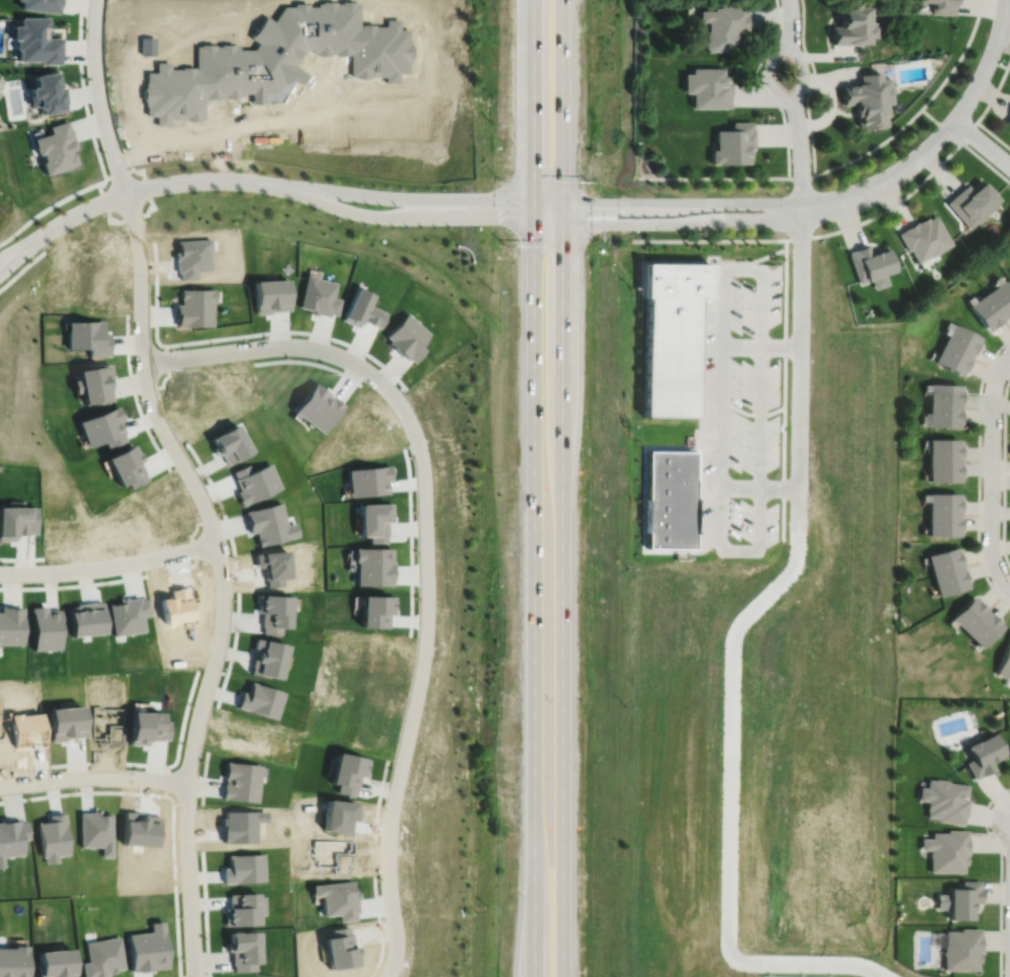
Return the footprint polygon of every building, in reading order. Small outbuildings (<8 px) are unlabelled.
[(19,8),(57,13),(58,6),(60,6),(61,0),(20,0),(19,8)] [(304,48),(310,48),(310,52),(315,52),(315,54),(328,54),(328,52),(334,52),(334,54),(348,54),(348,52),(350,52),(350,75),(354,75),(354,77),(368,77),(368,75),(385,75),(385,82),(399,82),(399,72),(409,72),(409,61),(410,61),(410,57),(412,57),(412,42),(410,42),(410,38),(409,38),(409,30),(399,30),(399,20),(385,20),(385,27),(374,27),(374,25),(360,25),(360,27),(358,27),(358,4),(354,4),(354,2),(340,2),(340,4),(334,4),(334,2),(319,2),(319,4),(315,4),(315,7),(306,7),(306,4),(291,4),(291,7),(280,7),(270,22),(262,17),(247,39),(254,45),(251,50),(236,50),(236,47),(231,47),(231,45),(217,45),(217,47),(211,47),(211,45),(197,45),(197,47),(192,47),(192,64),(179,65),(179,68),(172,68),(172,62),(158,62),(158,72),(148,72),(148,82),(147,82),(147,87),(144,87),(144,101),(147,101),(147,106),(148,106),(148,116),(158,116),(158,126),(171,126),(171,117),(182,117),(182,119),(197,119),(197,118),(201,118),(201,94),(202,94),(202,96),(216,96),(216,94),(223,94),(223,97),(237,97),(237,95),(241,95),(241,91),(249,91),(249,102),(261,102),(261,99),(278,99),(292,79),(298,82),(305,72),(293,63),(304,48)] [(842,3),(842,11),(839,11),(838,17),(837,17),(837,27),(829,27),(829,40),(830,40),(830,45),(854,45),(854,44),(865,44),(865,38),(869,38),(869,28),(870,29),(870,23),(865,23),(865,7),(854,7),(854,4),(842,3)] [(696,11),(697,22),(705,22),(705,31),(703,31),(703,42),(703,50),(704,52),(730,52),(730,43),(734,43),(734,30),(745,30),(744,14),(743,14),(743,6),(717,7),(717,8),(711,8),(711,11),(696,11)] [(19,17),(19,25),(11,25),(11,39),(15,39),(15,49),(18,49),(18,61),(40,60),(41,64),(59,64),(59,55),(60,55),(60,37),(44,37),(44,30),(47,30),(47,17),(19,17)] [(681,75),(681,94),(689,93),(690,109),(728,109),(728,96),(729,96),(729,83),(722,83),(722,77),(722,69),(689,69),(689,75),(681,75)] [(54,72),(32,75),(34,86),(28,87),(29,96),(27,96),(28,106),(34,105),(39,109),(40,114),(65,111),(64,103),(65,103),(63,87),(56,88),(56,87),(60,86),(59,80),(56,80),(54,72)] [(857,75),(858,84),(839,86),(840,94),(839,94),(840,105),(851,104),(853,118),(854,118),(855,127),(859,127),(859,130),(862,130),(862,131),(869,130),(869,129),(884,127),(881,105),(888,104),(885,79),(878,80),(877,73),(857,75)] [(65,120),(47,126),(49,133),(31,138),(36,154),(41,153),(43,161),(40,162),(44,174),(70,167),(69,165),(76,163),(73,152),(70,153),(69,150),(73,148),(72,143),(74,143),(69,127),(68,128),(65,120)] [(713,131),(713,151),(708,151),(708,165),(747,165),(747,155),(746,155),(746,149),(751,149),(751,131),(750,131),(750,123),(730,123),(730,131),(713,131)] [(947,202),(969,226),(995,203),(992,199),(994,198),(987,190),(986,190),(978,180),(968,189),(965,186),(947,202)] [(897,231),(907,249),(910,247),(917,261),(930,253),(930,254),(952,242),(935,213),(928,217),(927,215),(917,221),(916,219),(903,227),(903,228),(897,231)] [(178,243),(178,256),(173,256),(174,276),(180,275),(180,282),(199,281),(198,273),(214,272),(212,241),(178,243)] [(847,250),(858,282),(865,279),(865,277),(867,276),(868,279),(870,278),(873,287),(888,282),(883,271),(893,267),(885,244),(869,249),(867,243),(847,250)] [(642,259),(642,295),(645,295),(644,414),(696,415),(697,294),(710,294),(710,260),(642,259)] [(305,273),(297,307),(308,309),(307,313),(314,315),(315,313),(327,316),(328,313),(335,315),(339,299),(331,297),(335,283),(314,278),(315,276),(305,273)] [(248,279),(250,304),(251,304),(251,313),(267,312),(267,310),(288,309),(287,291),(286,291),(285,277),(248,279)] [(1006,314),(1007,315),(1009,313),(1009,288),(1003,278),(986,291),(1004,316),(1006,314)] [(354,286),(340,319),(356,327),(360,318),(362,319),(361,320),(379,328),(386,313),(367,304),(371,294),(354,286)] [(179,289),(179,299),(180,299),(180,304),(174,304),(174,319),(176,319),(176,326),(211,326),(211,302),(214,302),(214,289),(179,289)] [(986,291),(968,303),(987,328),(990,326),(991,326),(1002,318),(1002,317),(1004,316),(986,291)] [(405,311),(384,335),(388,339),(386,341),(405,359),(408,356),(413,361),(425,349),(419,343),(429,332),(405,311)] [(66,321),(67,349),(87,348),(87,356),(108,356),(107,333),(102,333),(102,320),(66,321)] [(970,354),(971,352),(972,353),(979,340),(977,340),(980,335),(952,322),(943,340),(970,354)] [(943,340),(933,360),(960,373),(962,370),(963,370),(970,357),(969,357),(970,354),(943,340)] [(76,370),(78,379),(71,380),(74,392),(80,391),(82,404),(95,401),(95,403),(111,399),(109,392),(110,391),(108,378),(111,377),(108,363),(76,370)] [(315,381),(293,409),(323,432),(344,403),(315,381)] [(958,405),(959,402),(960,402),(961,388),(959,388),(960,383),(929,382),(928,403),(958,405)] [(928,403),(927,424),(957,426),(958,422),(959,422),(960,407),(958,407),(958,405),(928,403)] [(114,405),(73,420),(83,446),(100,440),(103,447),(123,440),(120,433),(121,432),(116,420),(121,419),(114,405)] [(206,438),(211,447),(210,447),(214,455),(218,453),(225,465),(249,450),(233,422),(206,438)] [(958,459),(958,456),(959,456),(959,443),(958,443),(958,438),(928,437),(927,459),(958,459)] [(99,457),(114,486),(123,481),(127,488),(144,480),(140,473),(141,472),(135,460),(139,458),(135,450),(132,451),(128,442),(99,457)] [(646,451),(645,547),(693,547),(693,451),(646,451)] [(927,459),(927,480),(958,480),(958,476),(959,476),(959,462),(958,462),(958,459),(927,459)] [(230,471),(233,478),(232,478),(237,490),(233,492),(239,505),(279,488),(267,462),(248,470),(245,464),(230,471)] [(343,469),(346,497),(386,493),(385,480),(389,479),(388,465),(343,469)] [(957,514),(957,511),(959,511),(959,497),(958,497),(958,493),(927,492),(927,514),(957,514)] [(242,511),(244,518),(242,519),(246,533),(253,531),(254,536),(254,537),(256,546),(298,535),(294,522),(285,524),(279,502),(242,511)] [(354,504),(355,536),(366,536),(366,543),(384,542),(384,535),(385,535),(385,521),(390,521),(390,503),(354,504)] [(14,540),(14,534),(27,534),(27,533),(35,533),(34,506),(0,507),(0,540),(14,540)] [(927,514),(927,535),(957,535),(957,531),(959,531),(959,516),(957,516),(957,514),(927,514)] [(961,567),(960,564),(962,564),(958,550),(957,551),(955,546),(926,554),(932,575),(961,567)] [(350,548),(350,562),(352,562),(352,585),(390,585),(390,578),(391,578),(391,563),(390,563),(390,560),(389,560),(389,548),(350,548)] [(932,575),(938,596),(967,587),(966,583),(967,582),(963,569),(962,569),(961,567),(932,575)] [(158,601),(162,628),(195,623),(192,606),(200,605),(197,585),(171,589),(172,599),(158,601)] [(255,595),(254,613),(259,613),(259,627),(260,627),(260,634),(278,635),(279,628),(287,628),(288,608),(291,608),(291,597),(255,595)] [(355,596),(355,607),(356,607),(356,627),(386,628),(386,614),(392,614),(392,597),(355,596)] [(987,611),(985,609),(986,608),(976,598),(975,599),(972,596),(950,617),(965,632),(987,611)] [(105,604),(110,636),(143,631),(140,616),(148,615),(145,598),(138,600),(137,597),(123,599),(123,597),(116,598),(116,602),(105,604)] [(68,606),(71,635),(102,632),(101,619),(103,619),(101,602),(91,603),(91,602),(78,603),(78,605),(68,606)] [(22,644),(22,608),(15,608),(15,606),(0,606),(0,612),(0,644),(22,644)] [(30,607),(32,650),(59,648),(58,625),(60,625),(59,609),(44,610),(44,606),(30,607)] [(965,632),(980,648),(1002,626),(999,623),(1000,622),(990,612),(989,613),(987,611),(965,632)] [(995,673),(1009,679),(1009,633),(995,673)] [(255,639),(252,652),(255,652),(250,673),(265,676),(265,675),(278,677),(286,646),(255,639)] [(248,683),(244,695),(238,693),(234,708),(274,720),(282,693),(248,683)] [(95,711),(96,741),(109,741),(109,746),(127,745),(126,710),(95,711)] [(52,714),(54,746),(71,745),(70,742),(92,740),(90,711),(52,714)] [(131,715),(130,748),(150,749),(150,743),(164,743),(164,742),(173,742),(173,724),(165,724),(165,716),(131,715)] [(13,721),(18,755),(27,754),(28,759),(49,756),(48,751),(51,751),(46,716),(13,721)] [(233,719),(229,739),(226,750),(259,757),(264,735),(270,736),(272,726),(233,719)] [(9,749),(6,723),(0,724),(0,750),(9,749)] [(964,747),(971,759),(965,762),(974,778),(980,775),(980,776),(993,769),(990,763),(1005,755),(993,734),(976,743),(975,741),(964,747)] [(338,753),(331,785),(337,786),(336,792),(354,796),(355,789),(357,789),(360,777),(365,778),(369,760),(338,753)] [(225,762),(223,779),(225,779),(224,784),(223,784),(222,799),(257,802),(261,766),(225,762)] [(927,779),(926,788),(919,787),(917,800),(927,801),(926,808),(925,815),(936,816),(936,818),(962,822),(963,814),(965,815),(967,800),(960,798),(961,796),(966,797),(967,786),(948,782),(948,781),(934,779),(934,780),(927,779)] [(325,801),(322,832),(351,834),(352,823),(359,823),(361,804),(325,801)] [(81,812),(81,847),(104,846),(104,856),(114,856),(113,813),(102,813),(102,809),(95,809),(95,812),(81,812)] [(125,818),(125,851),(163,852),(164,820),(159,819),(159,811),(135,811),(135,818),(125,818)] [(38,822),(42,857),(47,857),(48,863),(59,861),(58,855),(71,853),(66,812),(50,814),(50,820),(38,822)] [(226,813),(226,820),(220,820),(220,847),(259,846),(258,825),(267,825),(267,813),(226,813)] [(6,866),(4,856),(26,853),(24,839),(30,838),(28,821),(21,822),(21,819),(8,821),(7,820),(0,821),(0,867),(6,866)] [(921,836),(921,848),(930,848),(930,870),(963,870),(963,863),(966,863),(966,851),(967,851),(968,835),(967,835),(967,828),(946,828),(946,831),(931,831),(931,836),(921,836)] [(311,841),(311,871),(328,871),(328,877),(352,877),(352,863),(359,863),(359,840),(311,841)] [(228,857),(229,867),(222,868),(222,886),(264,884),(263,855),(228,857)] [(936,892),(936,907),(948,908),(948,917),(974,918),(974,901),(981,901),(981,886),(980,886),(980,879),(961,879),(961,885),(948,885),(948,893),(936,892)] [(350,882),(309,887),(309,893),(318,892),(320,914),(336,913),(336,920),(353,918),(352,910),(355,910),(354,897),(356,897),(355,889),(351,890),(350,882)] [(227,898),(228,930),(263,928),(261,896),(227,898)] [(128,934),(131,972),(140,971),(140,972),(155,971),(155,967),(168,966),(164,921),(151,922),(152,932),(128,934)] [(322,937),(326,969),(356,964),(355,952),(357,952),(356,944),(351,945),(348,925),(330,928),(331,936),(322,937)] [(945,929),(945,944),(943,944),(943,968),(976,969),(976,961),(979,961),(979,949),(981,949),(981,934),(980,934),(980,927),(960,927),(960,929),(945,929)] [(230,933),(230,943),(227,943),(228,952),(232,952),(233,966),(234,965),(235,973),(257,972),(256,964),(261,963),(260,931),(230,933)] [(90,961),(83,962),(86,976),(108,976),(107,972),(119,970),(119,969),(126,967),(120,937),(87,942),(90,961)] [(29,946),(16,946),(16,948),(0,948),(0,976),(29,976),(29,946)] [(41,965),(39,965),(40,976),(77,976),(75,949),(39,952),(41,965)]
